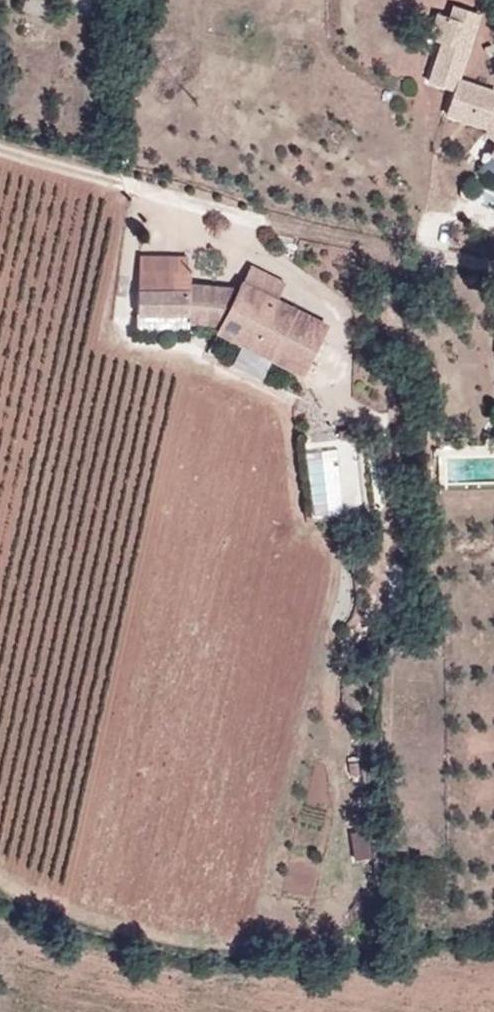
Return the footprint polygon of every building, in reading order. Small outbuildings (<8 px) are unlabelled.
[(463,79),(483,15),(452,4),(448,17),(438,13),(429,42),(440,46),(427,85),(459,93),(463,79)] [(463,79),(459,93),(449,119),(485,131),(486,129),(493,107),(493,88),(463,79)] [(486,129),(488,132),(486,135),(493,141),(493,107),(486,129)] [(151,250),(151,266),(186,267),(187,252),(151,250)] [(148,266),(147,308),(199,311),(200,268),(186,267),(151,266),(148,266)] [(199,311),(208,314),(211,270),(200,268),(199,311)] [(208,314),(230,321),(252,276),(211,270),(208,314)] [(252,276),(230,321),(243,328),(251,322),(321,355),(339,318),(252,276)] [(243,328),(230,321),(228,326),(315,368),(321,355),(251,322),(243,328)] [(342,441),(307,446),(317,509),(345,505),(338,461),(345,460),(342,441)]
